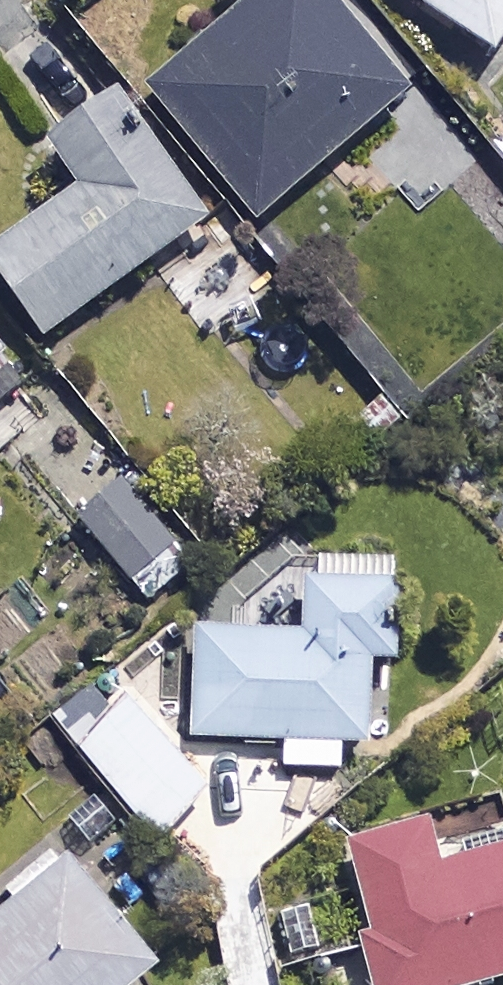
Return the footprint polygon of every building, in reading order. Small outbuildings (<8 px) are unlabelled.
[(322,0),(253,0),(141,87),(249,226),(404,106),(322,0)] [(488,55),(502,33),(502,0),(408,0),(488,55)] [(216,212),(188,173),(169,187),(106,101),(40,149),(72,193),(0,244),(0,290),(37,341),(216,212)] [(16,386),(0,369),(0,401),(16,386)] [(112,473),(64,514),(123,583),(171,541),(112,473)] [(391,592),(296,589),(295,634),(182,631),(178,743),(281,746),(280,772),(338,773),(339,744),(363,744),(365,663),(388,664),(391,592)] [(147,709),(119,680),(58,738),(154,838),(210,784),(142,713),(147,709)] [(418,824),(341,844),(365,937),(354,940),(366,984),(501,984),(502,984),(502,852),(430,871),(418,824)] [(48,848),(0,888),(0,892),(10,904),(0,912),(0,984),(130,984),(149,970),(48,848)]
